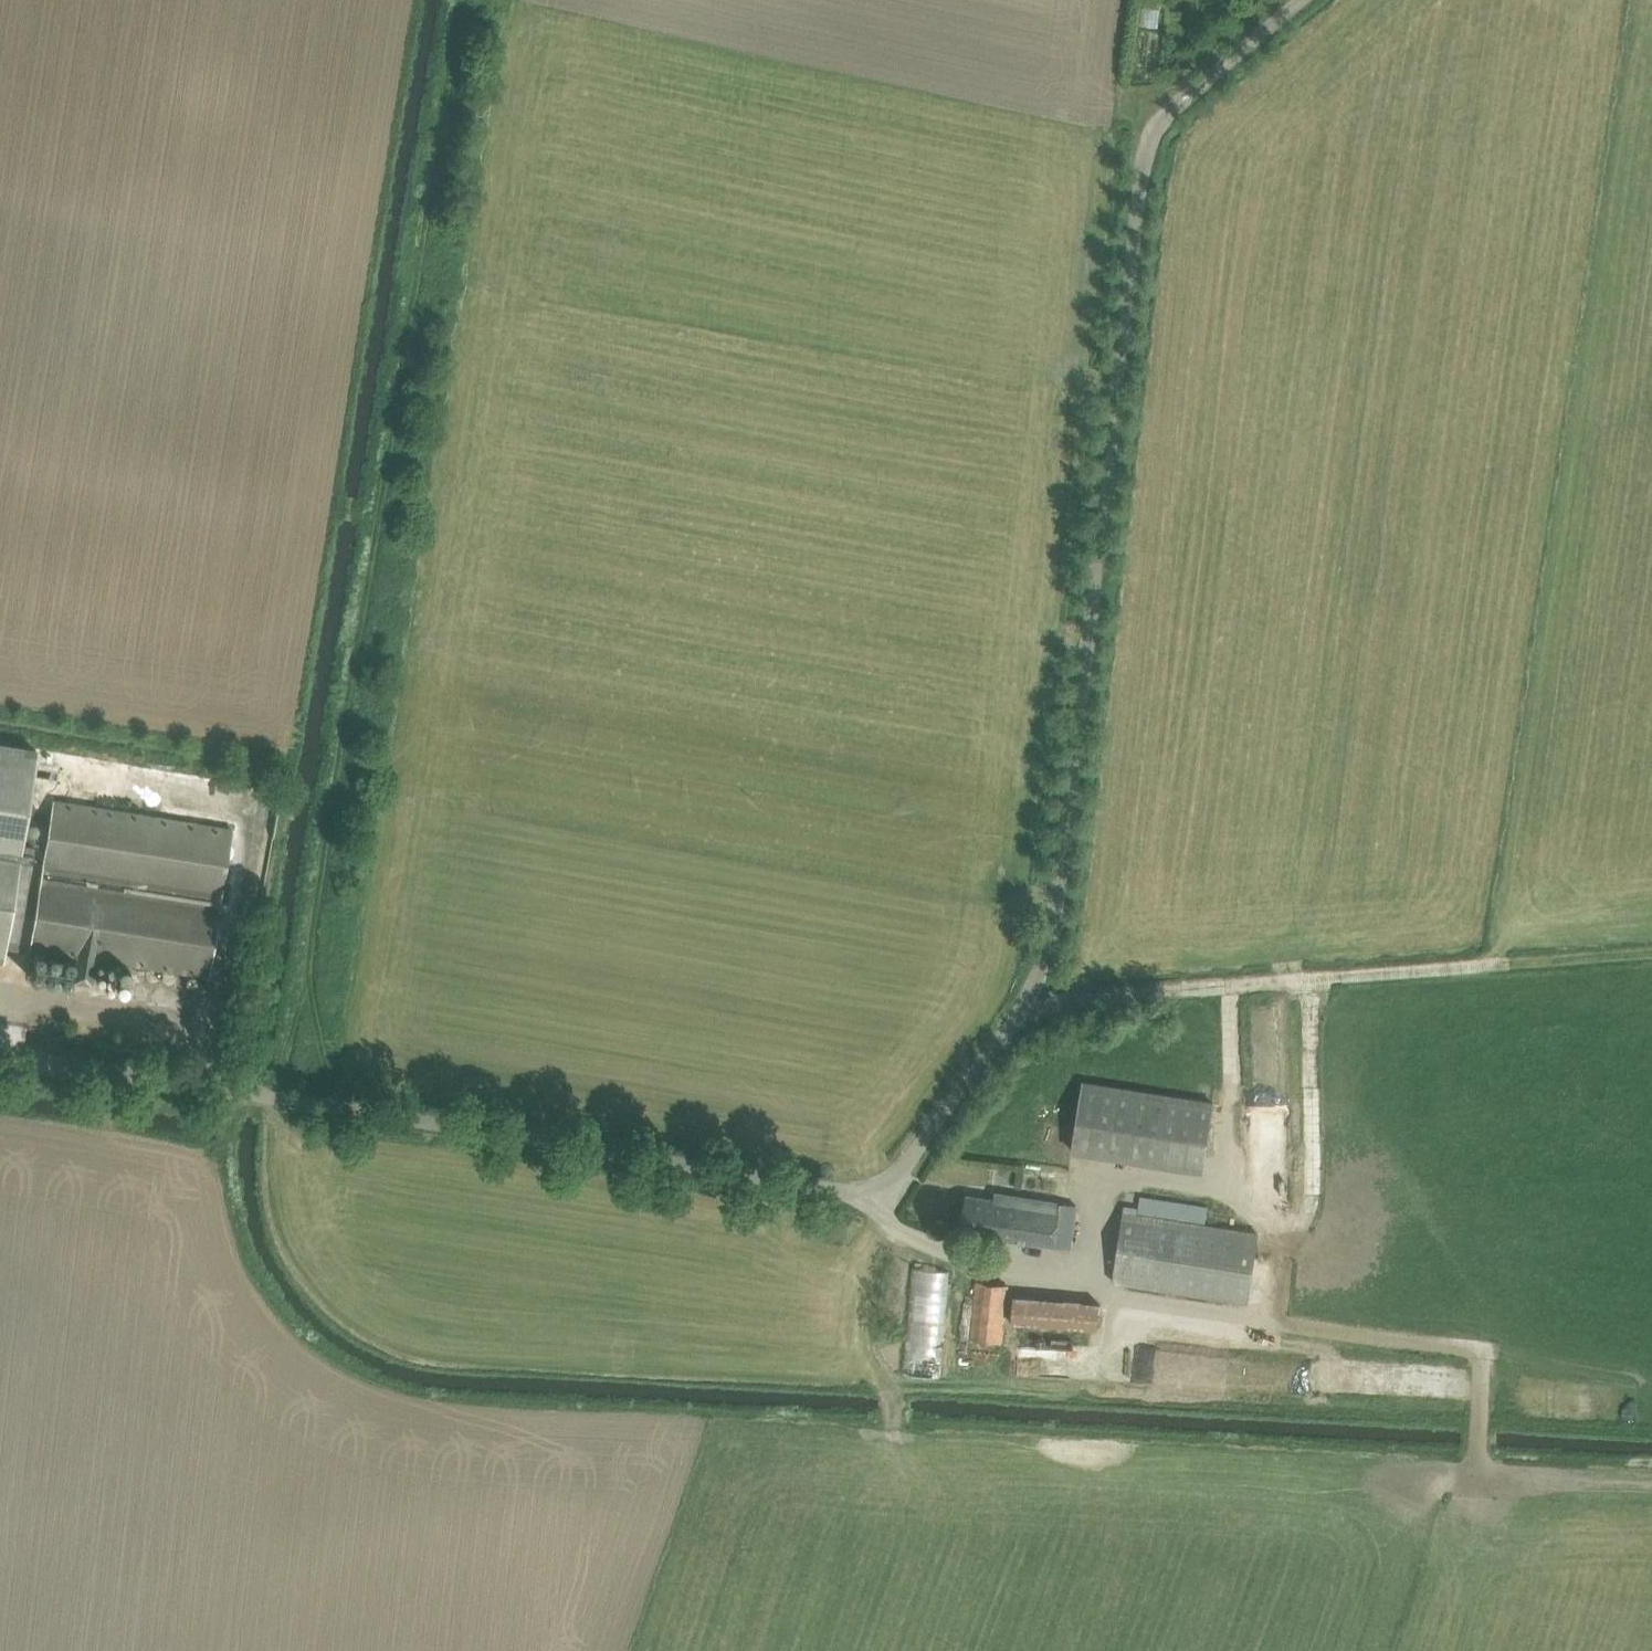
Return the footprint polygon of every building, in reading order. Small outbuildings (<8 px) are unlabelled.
[(2,958),(3,945),(17,947),(33,845),(19,842),(33,750),(0,745),(0,957),(2,958)] [(52,799),(30,948),(77,955),(73,981),(91,984),(96,958),(207,976),(220,886),(243,889),(252,830),(52,799)] [(1213,1102),(1106,1085),(1084,1081),(1073,1150),(1202,1171),(1213,1102)] [(961,1231),(983,1234),(1071,1246),(1077,1203),(995,1192),(994,1198),(966,1194),(961,1231)] [(1112,1283),(1248,1304),(1259,1232),(1206,1223),(1209,1207),(1141,1196),(1138,1209),(1124,1207),(1112,1283)] [(911,1266),(905,1373),(944,1375),(950,1268),(911,1266)] [(1002,1342),(1008,1285),(975,1282),(969,1339),(1002,1342)] [(1011,1323),(1096,1329),(1098,1302),(1013,1296),(1011,1323)]
